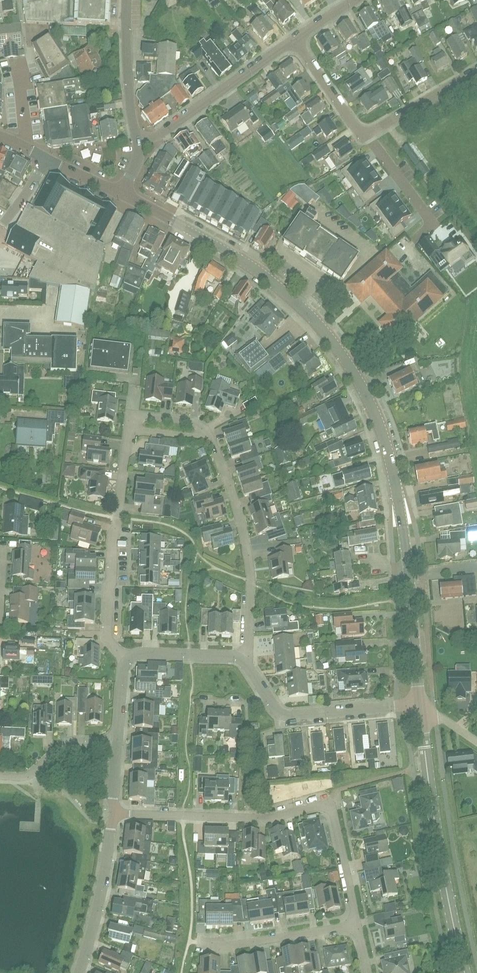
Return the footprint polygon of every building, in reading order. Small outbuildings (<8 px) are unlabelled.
[(13,10),(11,0),(0,0),(0,2),(2,2),(4,12),(13,10)] [(26,23),(62,24),(74,25),(108,27),(109,0),(23,0),(26,23)] [(269,0),(259,0),(259,1),(261,4),(264,4),(271,13),(272,12),(282,25),(289,20),(276,4),(273,6),(269,0)] [(285,1),(284,0),(269,0),(273,6),(276,4),(289,20),(295,15),(285,1)] [(304,9),(317,0),(298,0),(304,9)] [(396,15),(399,22),(402,27),(412,22),(410,19),(406,10),(401,12),(395,0),(389,0),(382,4),(389,19),(396,15)] [(428,6),(433,3),(431,0),(411,0),(414,7),(421,4),(424,11),(429,8),(428,6)] [(251,13),(256,19),(253,22),(255,24),(251,28),(263,41),(272,33),(261,20),(265,16),(257,8),(251,13)] [(359,16),(360,18),(358,19),(365,32),(372,28),(379,40),(384,37),(387,42),(392,39),(390,34),(383,22),(378,25),(369,10),(359,16)] [(412,16),(411,16),(415,23),(416,22),(419,29),(421,32),(429,27),(428,24),(429,24),(422,10),(412,16)] [(389,19),(391,28),(397,26),(396,18),(389,19)] [(461,32),(455,19),(448,22),(454,35),(461,32)] [(361,52),(364,50),(366,53),(369,51),(367,48),(370,46),(363,34),(358,37),(349,22),(337,30),(346,43),(349,41),(353,47),(356,45),(361,52)] [(4,49),(5,58),(17,57),(16,48),(22,47),(20,24),(0,26),(0,50),(4,49)] [(464,33),(468,41),(470,40),(476,50),(476,49),(476,25),(464,33)] [(52,26),(52,35),(86,36),(86,28),(52,26)] [(222,53),(203,28),(201,27),(196,31),(197,32),(205,42),(190,53),(196,61),(202,56),(218,78),(232,67),(232,66),(236,64),(226,51),(222,53)] [(246,34),(242,37),(236,31),(231,35),(237,42),(247,54),(257,46),(246,34)] [(435,31),(435,32),(429,35),(436,46),(441,42),(435,31)] [(39,88),(42,107),(45,125),(44,125),(47,146),(52,149),(75,145),(73,134),(72,134),(71,128),(70,128),(67,111),(95,107),(95,106),(92,107),(91,107),(91,102),(79,81),(77,81),(69,67),(70,67),(50,35),(32,47),(49,80),(50,86),(39,88)] [(336,58),(346,52),(337,39),(333,41),(329,35),(318,42),(326,56),(332,53),(335,58),(330,61),(334,68),(340,64),(336,58)] [(457,61),(468,55),(457,37),(446,43),(457,61)] [(247,54),(237,42),(228,50),(238,62),(247,54)] [(85,81),(105,69),(91,44),(73,54),(68,57),(71,63),(72,62),(76,69),(78,68),(85,81)] [(175,78),(177,46),(159,45),(145,44),(145,47),(143,47),(142,55),(144,55),(144,58),(158,59),(157,76),(151,76),(149,83),(150,85),(159,102),(164,98),(170,94),(176,102),(179,107),(188,100),(190,99),(175,78)] [(379,60),(386,57),(378,45),(372,49),(379,60)] [(399,67),(409,83),(413,80),(416,86),(427,80),(419,67),(420,67),(418,64),(423,61),(416,48),(409,51),(413,58),(399,67)] [(433,52),(434,53),(431,55),(434,60),(430,62),(437,72),(449,65),(442,55),(438,49),(433,52)] [(267,78),(276,91),(288,82),(286,79),(298,71),(291,62),(279,70),(280,71),(275,75),(274,73),(267,78)] [(137,83),(149,83),(151,76),(151,64),(137,65),(137,83)] [(194,77),(193,76),(200,72),(197,67),(179,79),(183,85),(192,98),(203,90),(194,77)] [(354,74),(357,78),(346,86),(352,96),(359,91),(359,92),(372,83),(363,70),(362,68),(358,71),(354,74)] [(381,81),(391,74),(387,69),(377,76),(381,81)] [(390,78),(384,82),(392,94),(398,90),(390,78)] [(302,82),(292,89),(288,92),(287,93),(296,107),(296,108),(297,107),(298,106),(303,103),(301,100),(310,94),(302,82)] [(168,115),(159,102),(150,85),(146,86),(138,95),(137,98),(140,106),(143,110),(142,115),(150,126),(152,126),(168,115)] [(368,114),(388,100),(380,88),(360,102),(368,114)] [(280,89),(266,98),(270,104),(284,95),(280,89)] [(251,105),(256,102),(251,95),(246,99),(251,105)] [(325,111),(324,110),(325,109),(325,108),(325,107),(322,104),(321,103),(320,104),(318,101),(309,107),(306,109),(308,112),(300,117),(307,127),(315,121),(313,118),(325,111)] [(90,117),(97,115),(95,107),(67,111),(70,128),(71,128),(72,134),(73,134),(75,145),(94,143),(90,117)] [(244,111),(241,107),(240,107),(222,120),(231,133),(249,120),(253,125),(259,121),(250,108),(244,111)] [(284,117),(291,126),(299,120),(298,117),(300,115),(296,109),(284,117)] [(103,141),(117,139),(114,123),(108,124),(108,121),(101,123),(101,125),(103,141)] [(231,167),(235,164),(224,150),(226,150),(219,140),(221,138),(209,121),(195,128),(216,156),(221,153),(231,167)] [(327,139),(337,132),(329,121),(319,128),(314,132),(317,137),(323,133),(327,139)] [(305,141),(303,139),(312,133),(308,127),(299,133),(299,134),(286,143),(291,150),(305,141)] [(265,143),(275,136),(269,129),(259,135),(265,143)] [(200,144),(199,144),(193,134),(189,137),(186,134),(174,141),(183,155),(184,154),(187,158),(198,151),(200,153),(203,149),(200,144)] [(347,155),(353,152),(346,142),(339,146),(338,144),(333,147),(334,150),(335,153),(328,157),(336,169),(350,160),(347,155)] [(160,154),(152,169),(164,176),(166,172),(177,151),(170,144),(166,145),(161,155),(160,154)] [(330,153),(327,148),(325,145),(311,155),(313,158),(315,160),(317,163),(330,153)] [(408,145),(403,148),(413,163),(418,160),(418,159),(408,145)] [(14,154),(0,149),(0,181),(1,181),(5,172),(4,172),(14,154)] [(208,172),(220,163),(210,150),(198,158),(208,172)] [(31,163),(22,158),(15,155),(5,172),(10,175),(9,177),(11,178),(13,179),(12,182),(19,186),(31,163)] [(352,188),(373,173),(371,170),(373,169),(368,163),(366,164),(365,162),(356,169),(352,164),(340,172),(352,188)] [(169,178),(171,175),(166,172),(164,176),(152,169),(143,187),(161,196),(170,179),(169,178)] [(247,237),(258,216),(261,211),(208,182),(209,180),(204,178),(191,171),(188,177),(187,177),(183,184),(183,185),(186,184),(188,184),(191,185),(193,186),(196,187),(190,197),(188,197),(186,198),(184,198),(182,200),(180,201),(184,203),(181,209),(243,243),(247,237)] [(372,190),(381,183),(380,182),(381,180),(376,174),(375,175),(373,173),(352,188),(364,204),(376,196),(372,190)] [(69,186),(70,185),(50,175),(49,177),(33,209),(32,209),(51,219),(56,210),(69,186)] [(175,187),(180,180),(175,177),(171,184),(175,187)] [(394,181),(415,209),(419,206),(398,178),(394,181)] [(17,188),(2,180),(0,183),(0,196),(9,201),(17,188)] [(80,192),(69,186),(56,210),(103,235),(116,210),(103,203),(103,204),(93,199),(93,198),(80,191),(80,192)] [(316,203),(320,198),(305,186),(299,186),(294,188),(290,191),(308,206),(313,200),(316,203)] [(383,222),(402,207),(394,197),(385,204),(381,198),(370,207),(374,213),(375,212),(383,222)] [(266,215),(271,210),(267,205),(261,210),(266,215)] [(99,244),(103,235),(56,210),(51,219),(32,209),(33,209),(28,206),(17,227),(16,226),(13,232),(12,231),(8,240),(9,240),(6,245),(38,262),(29,279),(30,279),(40,282),(40,284),(47,285),(60,287),(91,292),(94,293),(104,247),(99,244)] [(401,225),(410,218),(402,207),(383,222),(390,231),(389,232),(393,239),(405,230),(401,225)] [(356,254),(348,248),(336,241),(325,233),(314,225),(318,220),(317,220),(309,214),(304,222),(300,220),(284,243),(295,251),(307,259),(318,267),(329,275),(341,282),(357,259),(354,257),(356,254)] [(125,215),(114,238),(111,244),(119,248),(113,265),(116,266),(125,269),(132,247),(143,225),(125,215)] [(362,225),(354,215),(347,221),(357,229),(362,225)] [(266,217),(261,222),(266,227),(271,221),(266,217)] [(266,251),(275,236),(263,228),(252,244),(261,249),(261,248),(266,251)] [(163,237),(162,237),(163,235),(150,229),(149,230),(148,230),(139,248),(140,249),(137,255),(145,259),(140,270),(146,273),(148,270),(154,257),(157,250),(163,237)] [(378,240),(372,231),(365,236),(374,243),(378,240)] [(474,258),(460,239),(453,244),(452,243),(440,252),(432,243),(423,250),(434,265),(444,258),(450,267),(461,259),(465,265),(474,258)] [(162,253),(157,250),(154,257),(148,270),(146,273),(144,279),(149,281),(155,270),(159,272),(160,269),(172,276),(178,266),(185,269),(188,263),(183,260),(188,250),(169,240),(162,253)] [(394,340),(441,299),(449,292),(438,281),(431,287),(427,283),(420,289),(416,285),(402,297),(392,285),(401,277),(397,273),(400,270),(386,254),(348,287),(362,303),(370,296),(389,317),(380,324),(394,340)] [(214,279),(218,282),(224,272),(211,263),(207,261),(202,268),(203,269),(197,278),(191,297),(199,299),(204,283),(206,280),(211,284),(214,279)] [(135,296),(138,290),(143,279),(144,279),(146,273),(140,270),(127,265),(123,284),(124,284),(124,291),(135,296)] [(46,291),(47,285),(40,284),(40,282),(30,279),(29,290),(46,291)] [(27,285),(2,284),(2,298),(18,299),(18,295),(27,295),(27,285)] [(249,296),(252,292),(240,284),(231,297),(239,303),(238,306),(238,308),(238,311),(238,313),(239,316),(240,317),(253,300),(249,296)] [(226,290),(220,287),(219,286),(212,297),(219,301),(226,290)] [(84,329),(90,293),(66,289),(67,288),(59,288),(54,324),(84,329)] [(180,293),(175,312),(185,315),(191,296),(180,293)] [(276,328),(283,321),(267,305),(260,312),(260,313),(250,325),(268,338),(275,328),(276,328)] [(51,340),(26,339),(26,338),(28,338),(28,330),(5,329),(5,352),(11,352),(11,364),(51,365),(50,372),(76,373),(77,340),(51,339),(51,340)] [(230,332),(216,341),(222,351),(236,341),(230,332)] [(179,352),(182,338),(168,336),(166,350),(179,352)] [(249,375),(268,360),(253,341),(234,356),(249,375)] [(127,374),(130,346),(91,342),(88,370),(127,374)] [(418,342),(413,344),(419,354),(424,351),(418,342)] [(313,369),(319,365),(310,354),(302,344),(286,357),(295,368),(299,366),(307,376),(306,377),(308,379),(316,373),(313,369)] [(276,364),(284,358),(280,354),(272,359),(276,364)] [(19,379),(19,375),(24,375),(24,368),(18,368),(18,367),(4,367),(4,375),(4,379),(0,378),(0,395),(19,395),(23,396),(23,387),(19,387),(19,379)] [(396,395),(417,384),(409,368),(387,379),(396,395)] [(191,406),(192,391),(200,392),(201,380),(188,378),(188,385),(178,384),(176,404),(191,406)] [(323,382),(322,380),(305,390),(310,397),(315,394),(316,395),(320,401),(336,391),(333,386),(335,384),(331,378),(329,380),(328,379),(323,382)] [(162,384),(162,380),(147,379),(145,400),(160,402),(160,398),(171,399),(172,385),(162,384)] [(228,388),(213,382),(210,391),(211,391),(205,407),(220,412),(222,404),(234,408),(238,394),(227,391),(228,388)] [(113,422),(115,401),(105,400),(106,393),(92,392),(90,403),(98,404),(96,420),(113,422)] [(253,396),(239,403),(243,410),(256,404),(253,396)] [(314,410),(318,417),(317,417),(318,418),(324,432),(330,429),(337,426),(350,420),(350,419),(348,421),(338,399),(314,410)] [(305,413),(302,407),(290,414),(293,420),(305,413)] [(284,435),(318,418),(317,417),(318,417),(314,410),(298,418),(280,427),(284,435)] [(47,413),(47,424),(17,422),(15,442),(50,444),(51,438),(52,438),(53,425),(62,425),(62,414),(47,413)] [(457,418),(457,420),(445,422),(447,432),(466,428),(464,416),(457,418)] [(224,434),(228,446),(246,440),(244,432),(250,430),(246,419),(233,424),(235,430),(224,434)] [(355,430),(350,420),(337,426),(330,429),(324,432),(326,437),(332,434),(335,439),(355,430)] [(425,434),(431,433),(433,442),(439,441),(436,425),(433,425),(433,424),(424,426),(423,427),(408,430),(411,446),(427,443),(425,434)] [(109,452),(95,450),(96,438),(84,436),(82,453),(88,453),(86,462),(108,465),(109,452)] [(428,454),(460,448),(458,439),(447,441),(447,443),(427,447),(428,454)] [(259,457),(255,446),(249,448),(246,440),(228,446),(232,459),(243,455),(246,461),(259,457)] [(334,445),(332,440),(325,443),(326,449),(334,445)] [(326,449),(328,454),(338,451),(341,459),(331,462),(333,469),(350,463),(349,459),(363,454),(359,442),(341,448),(339,443),(334,445),(326,449)] [(168,458),(169,448),(148,445),(147,451),(145,453),(140,452),(138,465),(161,468),(162,457),(168,458)] [(279,466),(291,462),(286,446),(274,449),(279,466)] [(263,470),(259,457),(246,461),(248,468),(237,472),(241,484),(259,478),(257,472),(263,470)] [(447,478),(445,469),(449,468),(447,460),(437,462),(414,467),(418,485),(441,480),(441,479),(447,478)] [(203,479),(209,476),(203,461),(183,469),(189,484),(192,483),(196,493),(207,488),(203,479)] [(330,476),(331,480),(334,489),(344,486),(343,485),(369,478),(366,466),(330,476)] [(104,499),(106,479),(103,478),(104,471),(81,469),(80,476),(91,478),(88,498),(104,499)] [(151,475),(150,483),(136,481),(135,493),(154,495),(155,489),(161,490),(163,477),(156,476),(151,475)] [(474,484),(473,475),(458,477),(459,486),(474,484)] [(261,484),(259,478),(241,484),(245,496),(256,493),(259,499),(272,494),(268,482),(261,484)] [(296,483),(285,486),(290,503),(295,502),(294,498),(300,496),(296,483)] [(345,498),(346,504),(374,499),(372,487),(356,490),(357,496),(345,498)] [(442,497),(460,494),(458,487),(440,490),(441,491),(419,495),(421,506),(443,503),(442,497)] [(340,492),(339,492),(329,494),(331,501),(342,499),(340,492)] [(160,502),(153,502),(154,495),(135,493),(134,505),(147,507),(146,514),(158,515),(160,502)] [(272,501),(270,495),(272,495),(272,494),(259,499),(258,500),(260,505),(249,509),(254,522),(271,516),(267,503),(272,501)] [(221,500),(209,503),(206,496),(192,500),(196,512),(203,510),(206,521),(226,515),(221,500)] [(376,512),(374,499),(346,504),(344,505),(346,513),(359,511),(360,515),(372,512),(376,512)] [(465,501),(466,511),(476,509),(476,502),(476,499),(465,501)] [(41,513),(43,503),(29,500),(28,503),(26,509),(41,513)] [(445,507),(446,512),(433,515),(434,521),(433,523),(433,527),(435,528),(436,528),(436,529),(451,526),(451,527),(462,525),(461,517),(458,504),(445,507)] [(23,518),(23,508),(5,507),(3,534),(27,536),(28,518),(23,518)] [(74,527),(71,538),(96,546),(101,530),(82,524),(85,516),(72,512),(68,525),(74,527)] [(274,524),(271,516),(254,522),(258,535),(269,532),(272,540),(286,535),(281,521),(274,524)] [(56,538),(55,525),(46,525),(46,539),(56,538)] [(233,544),(230,529),(216,533),(214,526),(201,529),(204,544),(211,542),(213,549),(233,544)] [(466,536),(476,536),(476,532),(476,528),(465,528),(466,536)] [(375,529),(353,533),(352,529),(347,530),(347,534),(347,539),(339,540),(340,548),(346,547),(377,542),(375,529)] [(437,542),(438,555),(440,555),(440,559),(453,558),(452,554),(460,553),(459,540),(465,540),(465,532),(449,533),(449,541),(437,542)] [(159,549),(159,537),(141,537),(141,549),(159,549)] [(19,542),(18,553),(13,553),(13,562),(14,562),(13,576),(25,577),(25,579),(32,580),(33,572),(28,572),(28,564),(30,564),(31,542),(19,542)] [(349,568),(346,547),(340,548),(340,550),(339,555),(333,556),(335,571),(349,568)] [(285,560),(292,559),(290,548),(276,550),(277,557),(269,558),(269,565),(271,565),(273,579),(288,577),(285,560)] [(159,561),(159,549),(141,549),(140,561),(159,561)] [(95,571),(95,558),(89,558),(89,551),(66,550),(66,564),(76,564),(76,570),(95,571)] [(159,574),(159,561),(140,561),(140,573),(159,574)] [(352,583),(349,568),(335,571),(337,585),(332,586),(333,593),(347,590),(354,589),(353,583),(352,583)] [(94,584),(95,571),(76,570),(75,583),(68,583),(68,590),(82,590),(82,583),(94,584)] [(158,586),(159,574),(140,573),(140,585),(158,586)] [(474,576),(455,578),(456,583),(440,584),(441,599),(462,597),(476,595),(474,576)] [(36,603),(37,590),(14,589),(13,597),(11,597),(10,622),(27,623),(29,603),(36,603)] [(94,598),(82,597),(82,590),(68,590),(68,602),(75,602),(75,610),(94,611),(94,598)] [(176,634),(177,613),(165,613),(166,604),(153,604),(152,616),(160,617),(159,634),(176,634)] [(216,636),(220,636),(221,617),(214,617),(214,610),(201,609),(201,627),(209,627),(208,635),(210,635),(210,637),(215,638),(216,636)] [(289,623),(289,618),(287,617),(285,617),(285,611),(273,612),(272,609),(265,610),(265,612),(266,628),(274,627),(275,628),(276,633),(299,631),(298,623),(289,623)] [(93,624),(94,611),(75,610),(75,616),(68,616),(67,629),(81,629),(81,623),(93,624)] [(232,617),(221,617),(220,636),(232,636),(232,622),(240,623),(241,611),(233,610),(232,617)] [(152,622),(152,614),(131,613),(130,633),(143,633),(143,621),(152,622)] [(335,628),(341,627),(342,636),(364,634),(362,620),(347,621),(347,614),(334,615),(335,628)] [(273,638),(274,650),(294,648),(293,636),(273,638)] [(76,647),(80,648),(80,656),(84,656),(84,668),(98,668),(99,648),(92,648),(92,640),(76,640),(76,647)] [(354,664),(366,663),(364,647),(354,648),(353,641),(335,643),(336,658),(346,657),(347,663),(354,662),(354,664)] [(3,648),(3,661),(19,662),(20,648),(3,648)] [(295,660),(294,648),(274,650),(276,662),(295,660)] [(457,671),(476,671),(476,655),(457,655),(457,671)] [(296,672),(295,660),(276,662),(277,674),(286,673),(296,672)] [(166,663),(154,663),(148,663),(148,669),(139,668),(136,668),(136,680),(157,681),(157,674),(166,675),(166,663)] [(33,675),(33,666),(21,666),(21,674),(33,675)] [(349,669),(336,671),(337,683),(344,683),(345,690),(365,689),(364,684),(367,684),(367,674),(350,676),(349,669)] [(305,671),(296,672),(286,673),(288,685),(307,683),(305,671)] [(470,673),(448,673),(449,692),(454,692),(455,698),(464,698),(464,692),(470,692),(470,673)] [(9,678),(0,677),(0,693),(0,689),(9,689),(9,678)] [(157,681),(136,680),(134,680),(134,692),(137,692),(146,693),(145,699),(148,699),(151,699),(162,699),(164,699),(164,688),(155,687),(156,681),(157,681)] [(308,696),(307,683),(288,685),(289,697),(308,696)] [(102,723),(103,702),(87,702),(87,689),(79,689),(79,705),(87,705),(86,723),(102,723)] [(77,713),(77,699),(65,699),(65,705),(58,704),(57,725),(71,725),(71,713),(77,713)] [(153,717),(159,717),(160,705),(162,705),(162,699),(151,699),(148,699),(148,705),(135,704),(135,716),(153,717)] [(52,729),(53,725),(53,722),(53,708),(41,707),(34,707),(34,715),(33,736),(46,737),(46,729),(52,729)] [(219,732),(219,712),(208,711),(207,719),(199,719),(199,723),(199,737),(212,738),(212,732),(219,732)] [(242,740),(242,724),(242,720),(231,720),(231,712),(219,712),(219,732),(225,732),(225,739),(230,739),(242,740)] [(152,722),(153,717),(135,716),(134,728),(147,729),(147,735),(158,735),(159,735),(160,723),(152,722)] [(390,725),(378,726),(380,756),(392,755),(390,725)] [(11,738),(25,739),(26,729),(0,728),(0,755),(1,755),(1,753),(10,753),(11,738)] [(354,729),(356,757),(365,757),(363,739),(367,739),(366,728),(354,729)] [(347,755),(345,732),(335,733),(337,756),(347,755)] [(158,747),(158,735),(147,735),(146,734),(146,740),(133,740),(133,752),(158,753),(158,747)] [(312,736),(315,764),(324,763),(322,735),(312,736)] [(304,736),(290,737),(292,761),(306,759),(304,736)] [(275,738),(277,759),(286,758),(284,737),(275,738)] [(157,767),(157,760),(158,753),(133,752),(132,764),(145,764),(145,770),(160,771),(161,771),(161,767),(157,767)] [(476,766),(476,756),(472,753),(447,756),(448,768),(453,768),(454,774),(466,773),(466,766),(473,765),(476,767),(476,766)] [(263,777),(274,777),(274,767),(263,767),(263,777)] [(155,782),(155,774),(160,774),(160,771),(145,770),(143,770),(143,776),(130,776),(130,788),(146,788),(147,782),(155,782)] [(216,803),(217,783),(217,779),(199,778),(198,791),(205,791),(204,802),(216,803)] [(228,779),(228,783),(217,783),(216,803),(228,803),(228,792),(234,792),(235,779),(228,779)] [(142,806),(154,807),(155,795),(155,789),(146,789),(146,788),(130,788),(130,800),(142,800),(142,806)] [(370,815),(382,812),(378,795),(377,795),(376,789),(370,790),(371,796),(360,799),(363,810),(351,813),(355,831),(372,827),(370,815)] [(323,831),(321,832),(319,821),(298,825),(301,839),(306,838),(309,850),(326,846),(323,831)] [(127,827),(125,840),(151,843),(152,835),(153,822),(139,822),(138,829),(127,827)] [(284,828),(270,831),(275,852),(283,850),(284,857),(297,854),(294,841),(287,842),(284,828)] [(216,848),(216,830),(205,830),(205,843),(198,843),(198,855),(204,855),(205,848),(216,848)] [(228,831),(216,830),(216,848),(227,849),(227,856),(234,856),(234,844),(228,844),(228,831)] [(259,832),(244,831),(243,851),(258,852),(258,859),(265,860),(266,846),(259,845),(259,832)] [(377,838),(364,841),(367,856),(364,856),(366,864),(378,862),(377,854),(388,851),(384,835),(376,837),(377,838)] [(149,856),(151,843),(125,840),(123,853),(135,854),(135,861),(150,863),(151,856),(149,856)] [(144,881),(146,870),(150,871),(151,863),(150,863),(135,861),(134,867),(121,865),(119,877),(137,880),(144,881)] [(397,872),(389,873),(388,867),(374,870),(376,882),(368,883),(370,892),(381,890),(383,897),(387,896),(387,898),(397,896),(394,881),(398,880),(397,872)] [(145,887),(139,887),(136,886),(137,880),(119,877),(117,889),(130,891),(129,898),(142,900),(145,900),(146,894),(144,893),(145,887)] [(327,912),(340,909),(336,890),(328,891),(327,886),(315,888),(318,899),(324,898),(327,912)] [(277,907),(276,895),(275,889),(266,891),(268,903),(259,904),(262,922),(274,920),(272,909),(278,908),(277,907)] [(306,897),(294,899),(297,916),(309,915),(307,902),(313,901),(311,889),(304,890),(306,897)] [(297,916),(294,899),(293,892),(282,894),(276,895),(277,907),(284,906),(286,918),(297,916)] [(242,914),(240,901),(239,895),(225,895),(225,901),(225,908),(219,908),(219,927),(232,927),(232,915),(242,915),(242,914)] [(139,913),(151,915),(153,902),(145,900),(142,900),(129,898),(128,904),(115,902),(112,915),(132,918),(133,910),(140,911),(139,913)] [(262,922),(259,904),(248,906),(247,900),(240,901),(242,914),(248,913),(250,924),(262,922)] [(219,927),(219,908),(219,901),(199,901),(199,915),(206,915),(206,927),(219,927)] [(404,926),(404,925),(404,923),(403,922),(402,922),(401,918),(394,919),(393,912),(383,914),(384,921),(382,922),(386,939),(405,935),(403,926),(404,926)] [(131,937),(133,931),(110,926),(108,934),(110,935),(109,940),(129,945),(130,940),(131,940),(131,937)] [(176,936),(165,934),(145,929),(144,936),(143,937),(163,942),(163,940),(175,943),(176,936)] [(327,968),(349,964),(346,946),(325,950),(327,968)] [(295,949),(298,967),(304,966),(306,972),(315,972),(319,972),(316,953),(309,954),(308,947),(295,949)] [(295,949),(282,951),(283,959),(276,960),(279,972),(299,972),(298,967),(295,949)] [(409,958),(407,950),(391,954),(393,960),(383,963),(385,972),(408,972),(405,960),(407,960),(409,958)] [(126,971),(133,956),(123,952),(120,958),(104,951),(99,963),(119,972),(120,968),(126,971)] [(251,958),(253,972),(273,972),(272,967),(265,968),(264,956),(251,958)] [(251,958),(238,960),(239,966),(230,967),(231,972),(253,972),(251,958)] [(219,959),(202,959),(201,968),(200,968),(199,972),(219,972),(219,959)]
